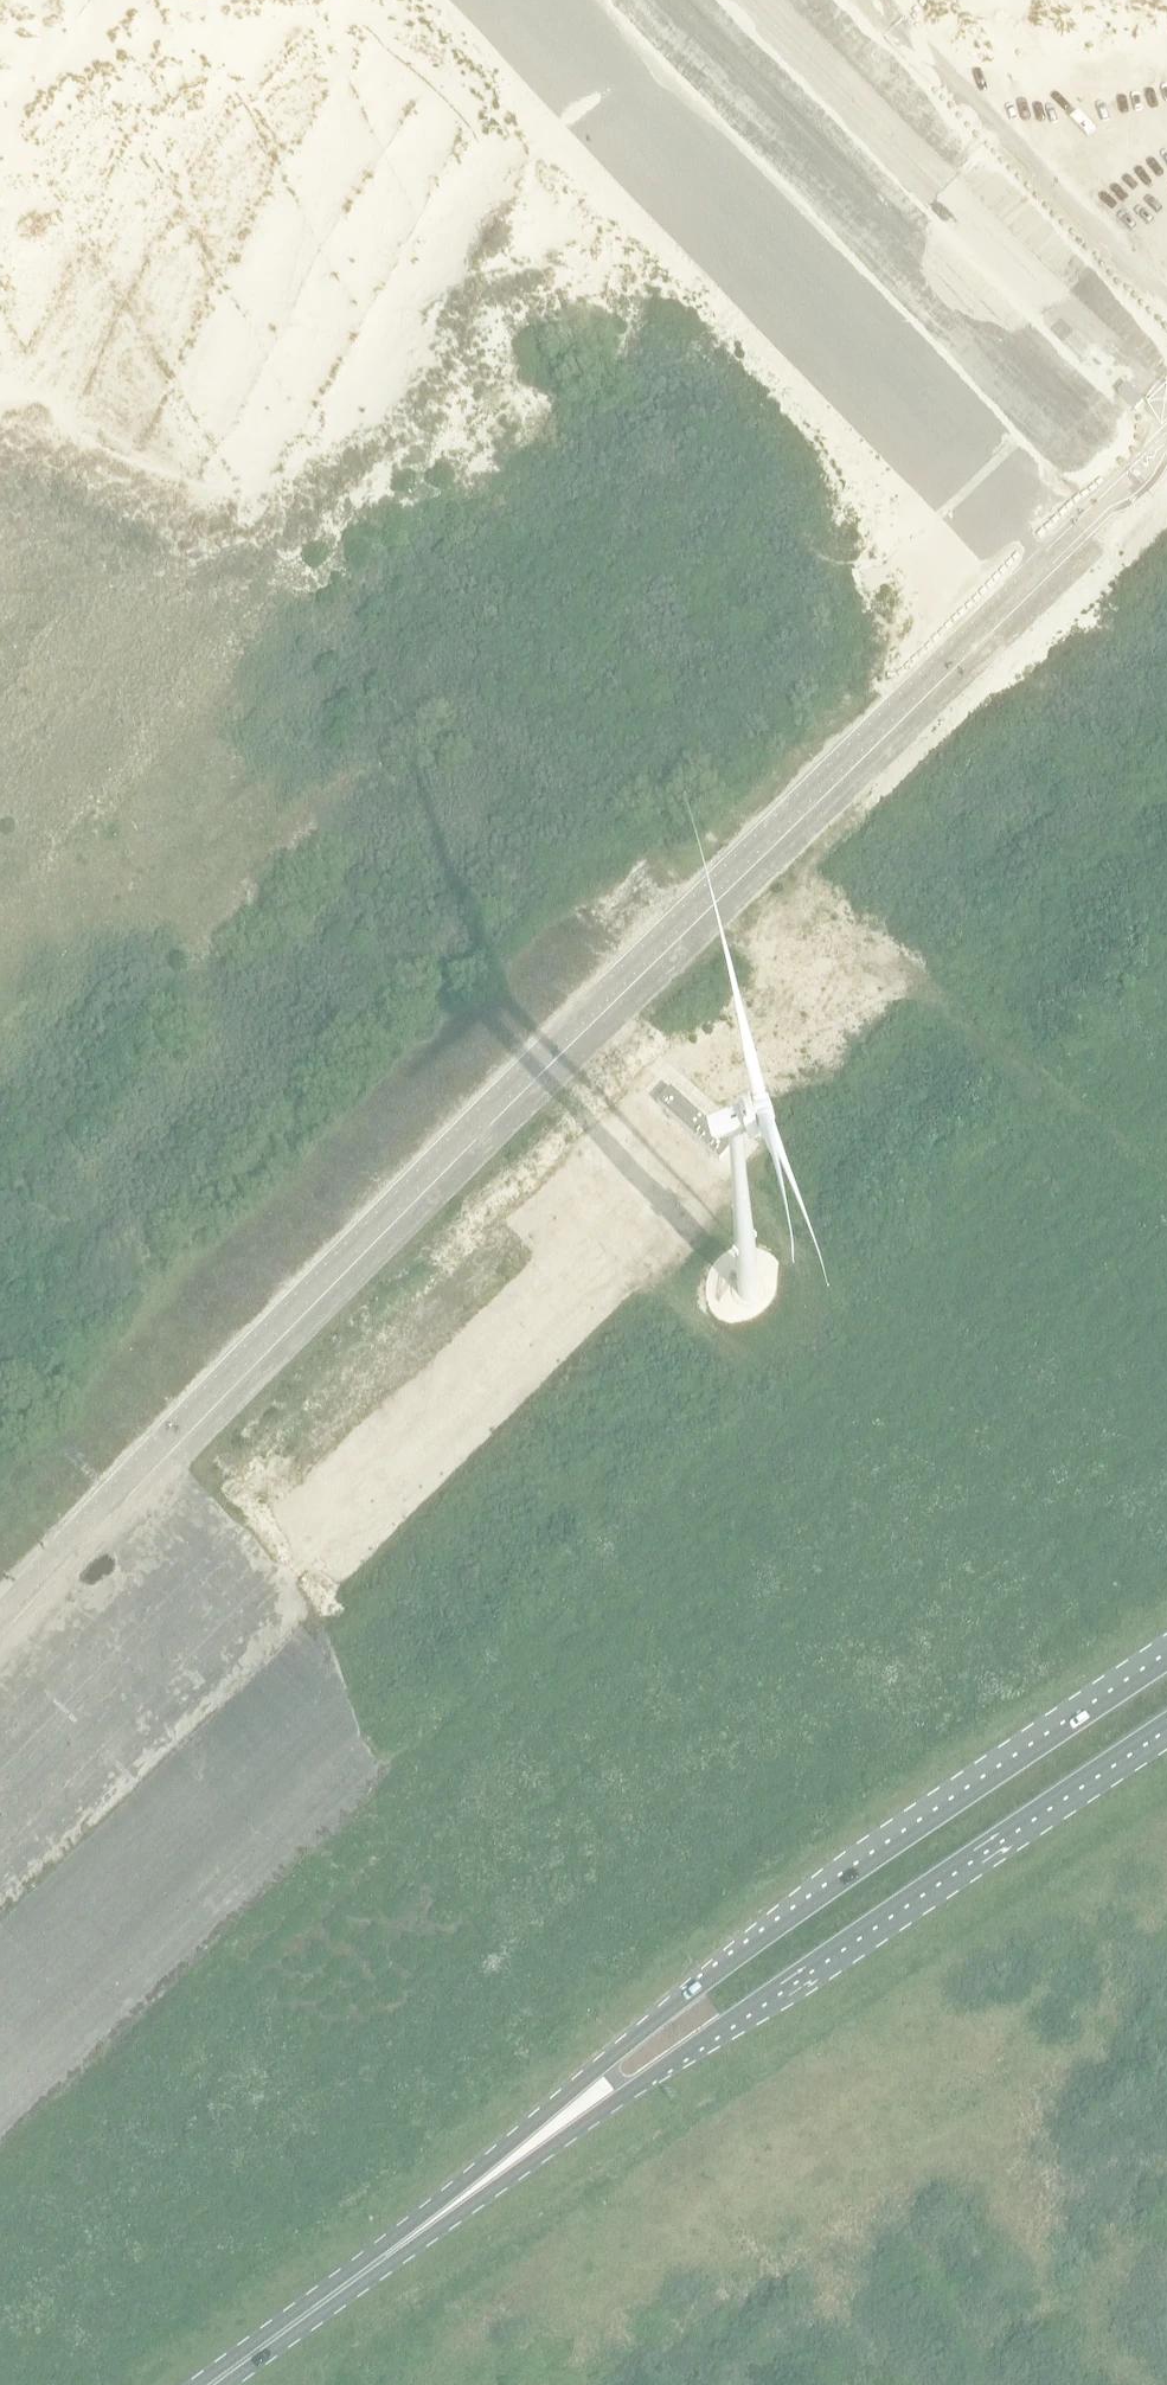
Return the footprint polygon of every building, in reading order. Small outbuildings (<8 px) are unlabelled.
[(1063,339),(1083,358),(1091,350),(1072,330),(1063,339)] [(1117,391),(1135,406),(1143,397),(1125,382),(1117,391)] [(670,1090),(657,1105),(719,1159),(732,1145),(670,1090)] [(737,1286),(736,1289),(737,1293),(737,1295),(739,1297),(741,1299),(743,1300),(745,1301),(749,1301),(752,1300),(755,1298),(758,1295),(759,1292),(759,1288),(757,1285),(755,1282),(752,1280),(749,1279),(745,1280),(742,1281),(739,1283),(737,1286)]
